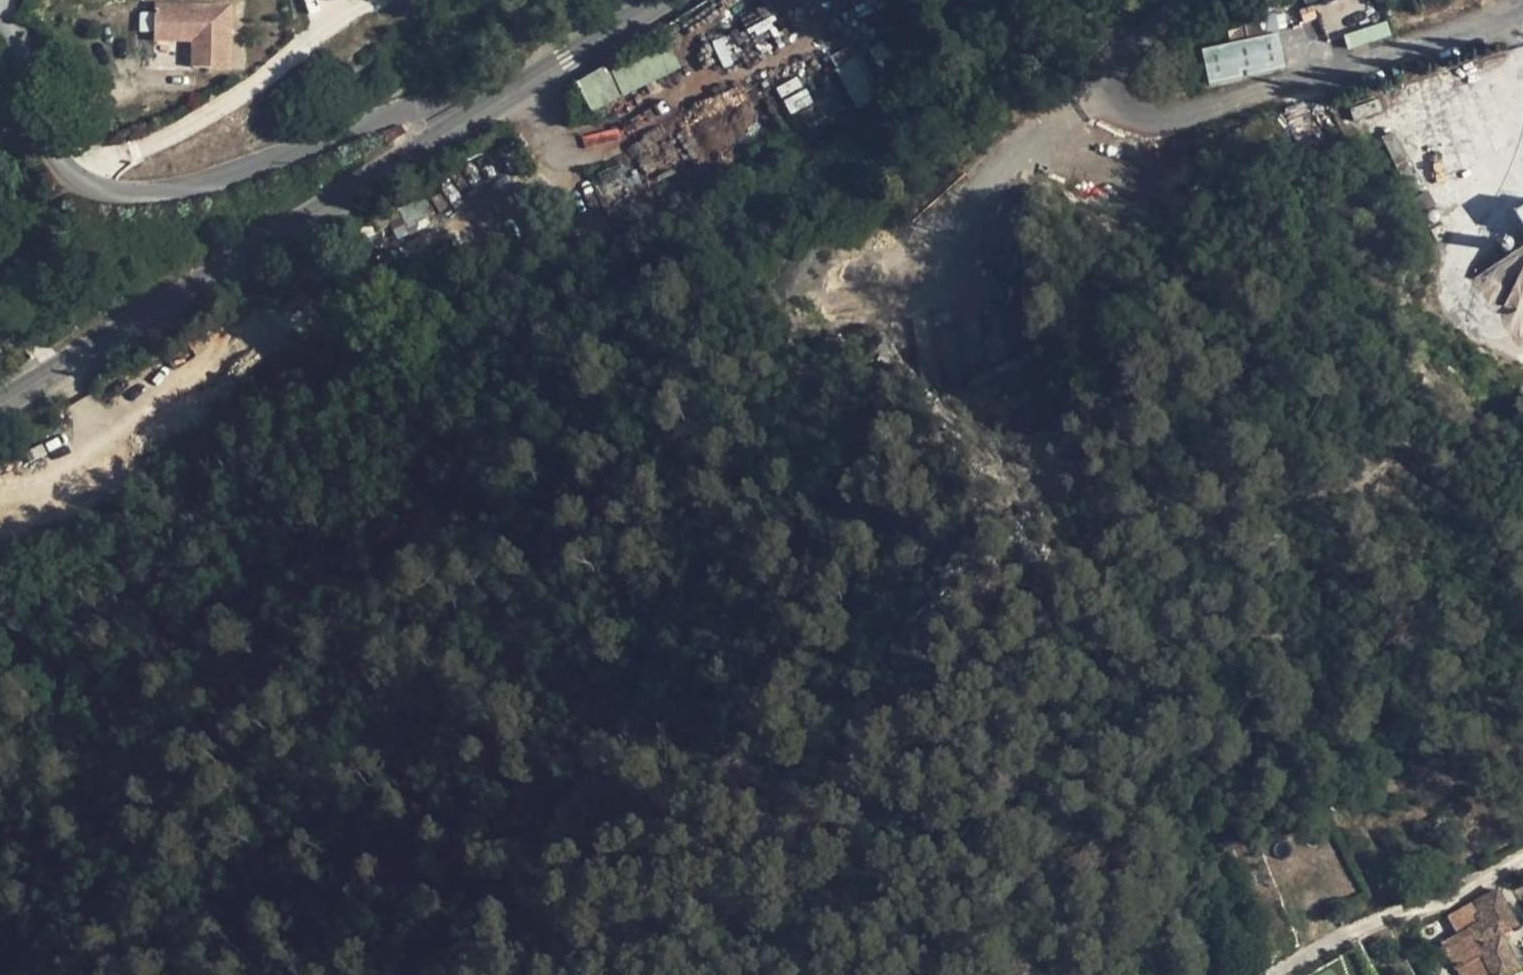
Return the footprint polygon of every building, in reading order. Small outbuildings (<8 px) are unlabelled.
[(230,68),(231,5),(155,4),(155,39),(194,40),(193,67),(230,68)] [(1348,48),(1390,34),(1386,21),(1344,35),(1348,48)] [(1285,69),(1277,35),(1200,51),(1208,87),(1285,69)] [(667,42),(578,84),(590,110),(680,68),(667,42)] [(836,69),(856,107),(877,97),(857,58),(836,69)] [(1407,161),(1392,132),(1381,138),(1396,167),(1407,161)] [(1422,190),(1407,161),(1396,167),(1410,196),(1422,190)] [(1437,206),(1428,190),(1417,196),(1425,212),(1437,206)] [(1513,213),(1522,229),(1522,206),(1513,213)] [(1474,279),(1504,305),(1522,310),(1522,247),(1474,279)] [(1497,890),(1474,903),(1481,913),(1476,917),(1479,923),(1443,944),(1456,968),(1481,955),(1492,974),(1511,974),(1520,970),(1501,935),(1517,926),(1497,890)]
